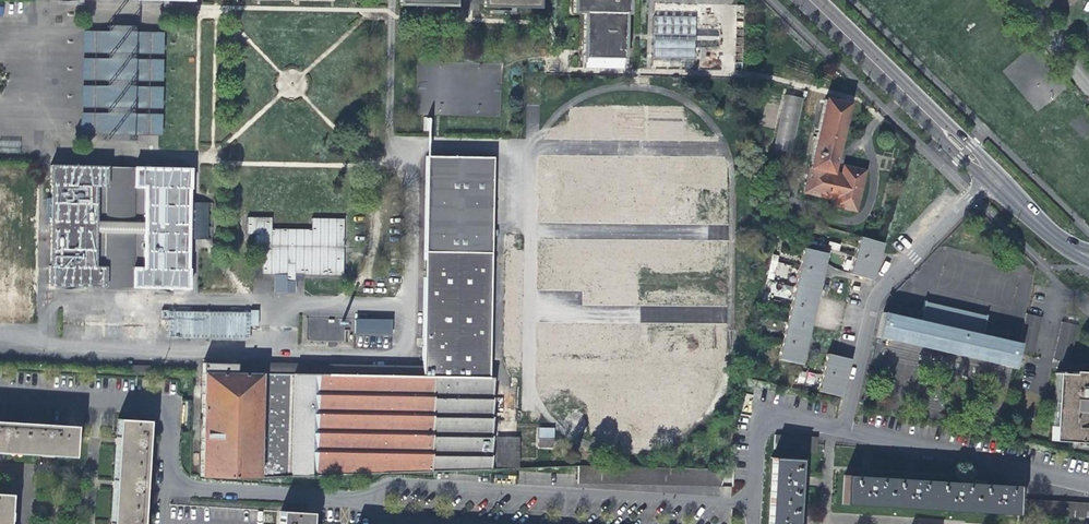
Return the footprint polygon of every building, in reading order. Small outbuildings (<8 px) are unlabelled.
[(631,14),(632,0),(575,0),(574,13),(583,13),(582,68),(624,68),(624,58),(626,14),(631,14)] [(653,18),(652,60),(694,60),(695,19),(653,18)] [(163,135),(164,32),(136,31),(136,25),(114,25),(114,31),(83,30),(82,134),(163,135)] [(696,37),(697,46),(715,44),(714,36),(696,37)] [(794,152),(802,97),(783,94),(774,149),(794,152)] [(841,174),(832,172),(847,103),(825,98),(804,192),(836,199),(834,205),(855,210),(864,170),(844,165),(841,174)] [(491,155),(425,154),(419,362),(419,372),(261,370),(260,373),(235,371),(236,361),(202,361),(202,475),(241,475),(276,474),(492,468),(491,376),(486,376),(491,155)] [(134,166),(132,166),(132,176),(105,176),(105,166),(104,166),(49,165),(48,184),(51,184),(49,265),(47,265),(46,286),(103,286),(103,271),(130,271),(130,287),(187,287),(188,267),(186,267),(187,187),(189,187),(189,167),(134,166)] [(132,176),(132,166),(105,166),(105,176),(132,176)] [(11,267),(2,267),(2,215),(12,215),(12,205),(3,204),(3,186),(0,186),(0,319),(19,319),(20,295),(1,294),(1,278),(11,278),(11,267)] [(640,212),(640,223),(655,223),(655,228),(650,228),(650,231),(659,231),(659,224),(660,224),(660,213),(659,203),(624,204),(624,212),(640,212)] [(296,275),(344,275),(344,218),(312,218),(312,229),(272,229),(272,217),(248,217),(248,252),(262,252),(262,274),(274,274),(274,292),(296,292),(296,275)] [(859,236),(854,255),(877,261),(879,252),(882,243),(859,236)] [(803,248),(798,268),(821,273),(822,267),(823,261),(825,253),(803,248)] [(873,274),(877,261),(854,255),(849,274),(871,280),(873,274)] [(798,268),(795,286),(817,291),(819,282),(821,273),(798,268)] [(103,271),(103,286),(130,287),(130,271),(103,271)] [(764,286),(761,298),(769,300),(772,284),(765,283),(764,286)] [(795,286),(791,304),(813,309),(815,299),(817,291),(795,286)] [(765,317),(769,300),(761,298),(758,316),(765,317)] [(1014,367),(1017,351),(1019,342),(1007,339),(982,334),(985,323),(987,313),(924,300),(922,310),(920,320),(895,314),(883,311),(877,336),(1014,367)] [(791,304),(786,323),(809,328),(811,318),(813,309),(791,304)] [(897,304),(895,314),(920,320),(922,310),(897,304)] [(1022,331),(1019,342),(1017,351),(1034,354),(1042,317),(1026,313),(1022,331)] [(346,319),(307,318),(307,341),(345,341),(346,319)] [(392,335),(392,319),(355,318),(354,335),(392,335)] [(1053,359),(1069,363),(1078,325),(1061,321),(1053,359)] [(786,323),(782,342),(805,346),(807,336),(809,328),(786,323)] [(1009,329),(985,323),(982,334),(1007,339),(1009,329)] [(803,352),(805,346),(782,342),(778,360),(800,365),(802,359),(803,352)] [(827,354),(823,373),(845,379),(848,366),(850,360),(827,354)] [(260,362),(261,370),(419,372),(419,362),(417,362),(260,359),(260,362)] [(260,362),(236,361),(235,371),(260,373),(261,370),(260,362)] [(777,365),(775,372),(787,375),(789,368),(777,365)] [(844,386),(845,379),(823,373),(819,391),(841,397),(844,386)] [(1088,443),(1088,375),(1055,373),(1051,441),(1088,443)] [(934,399),(935,412),(943,412),(942,399),(934,399)] [(116,439),(114,461),(144,464),(147,420),(117,418),(116,439)] [(22,453),(24,423),(0,421),(0,452),(22,453)] [(75,426),(24,423),(22,453),(43,455),(73,457),(75,426)] [(539,428),(538,438),(554,439),(554,428),(539,428)] [(498,465),(519,464),(518,436),(497,436),(498,465)] [(554,448),(554,439),(538,438),(539,448),(554,448)] [(771,479),(770,501),(795,503),(798,459),(772,458),(771,479)] [(113,480),(111,504),(141,506),(144,464),(114,461),(113,480)] [(582,466),(578,466),(577,483),(718,488),(719,470),(653,468),(582,466)] [(841,503),(884,505),(886,479),(863,478),(843,476),(841,503)] [(884,505),(929,508),(931,482),(908,481),(886,479),(884,505)] [(929,508),(972,511),(973,485),(953,483),(931,482),(929,508)] [(996,486),(973,485),(972,511),(1015,514),(1017,488),(996,486)] [(1023,515),(1088,519),(1088,504),(1024,500),(1023,515)] [(768,523),(794,523),(795,503),(770,501),(768,523)] [(141,506),(111,504),(109,523),(140,523),(141,506)] [(310,512),(279,511),(279,512),(278,523),(309,523),(310,512)]
